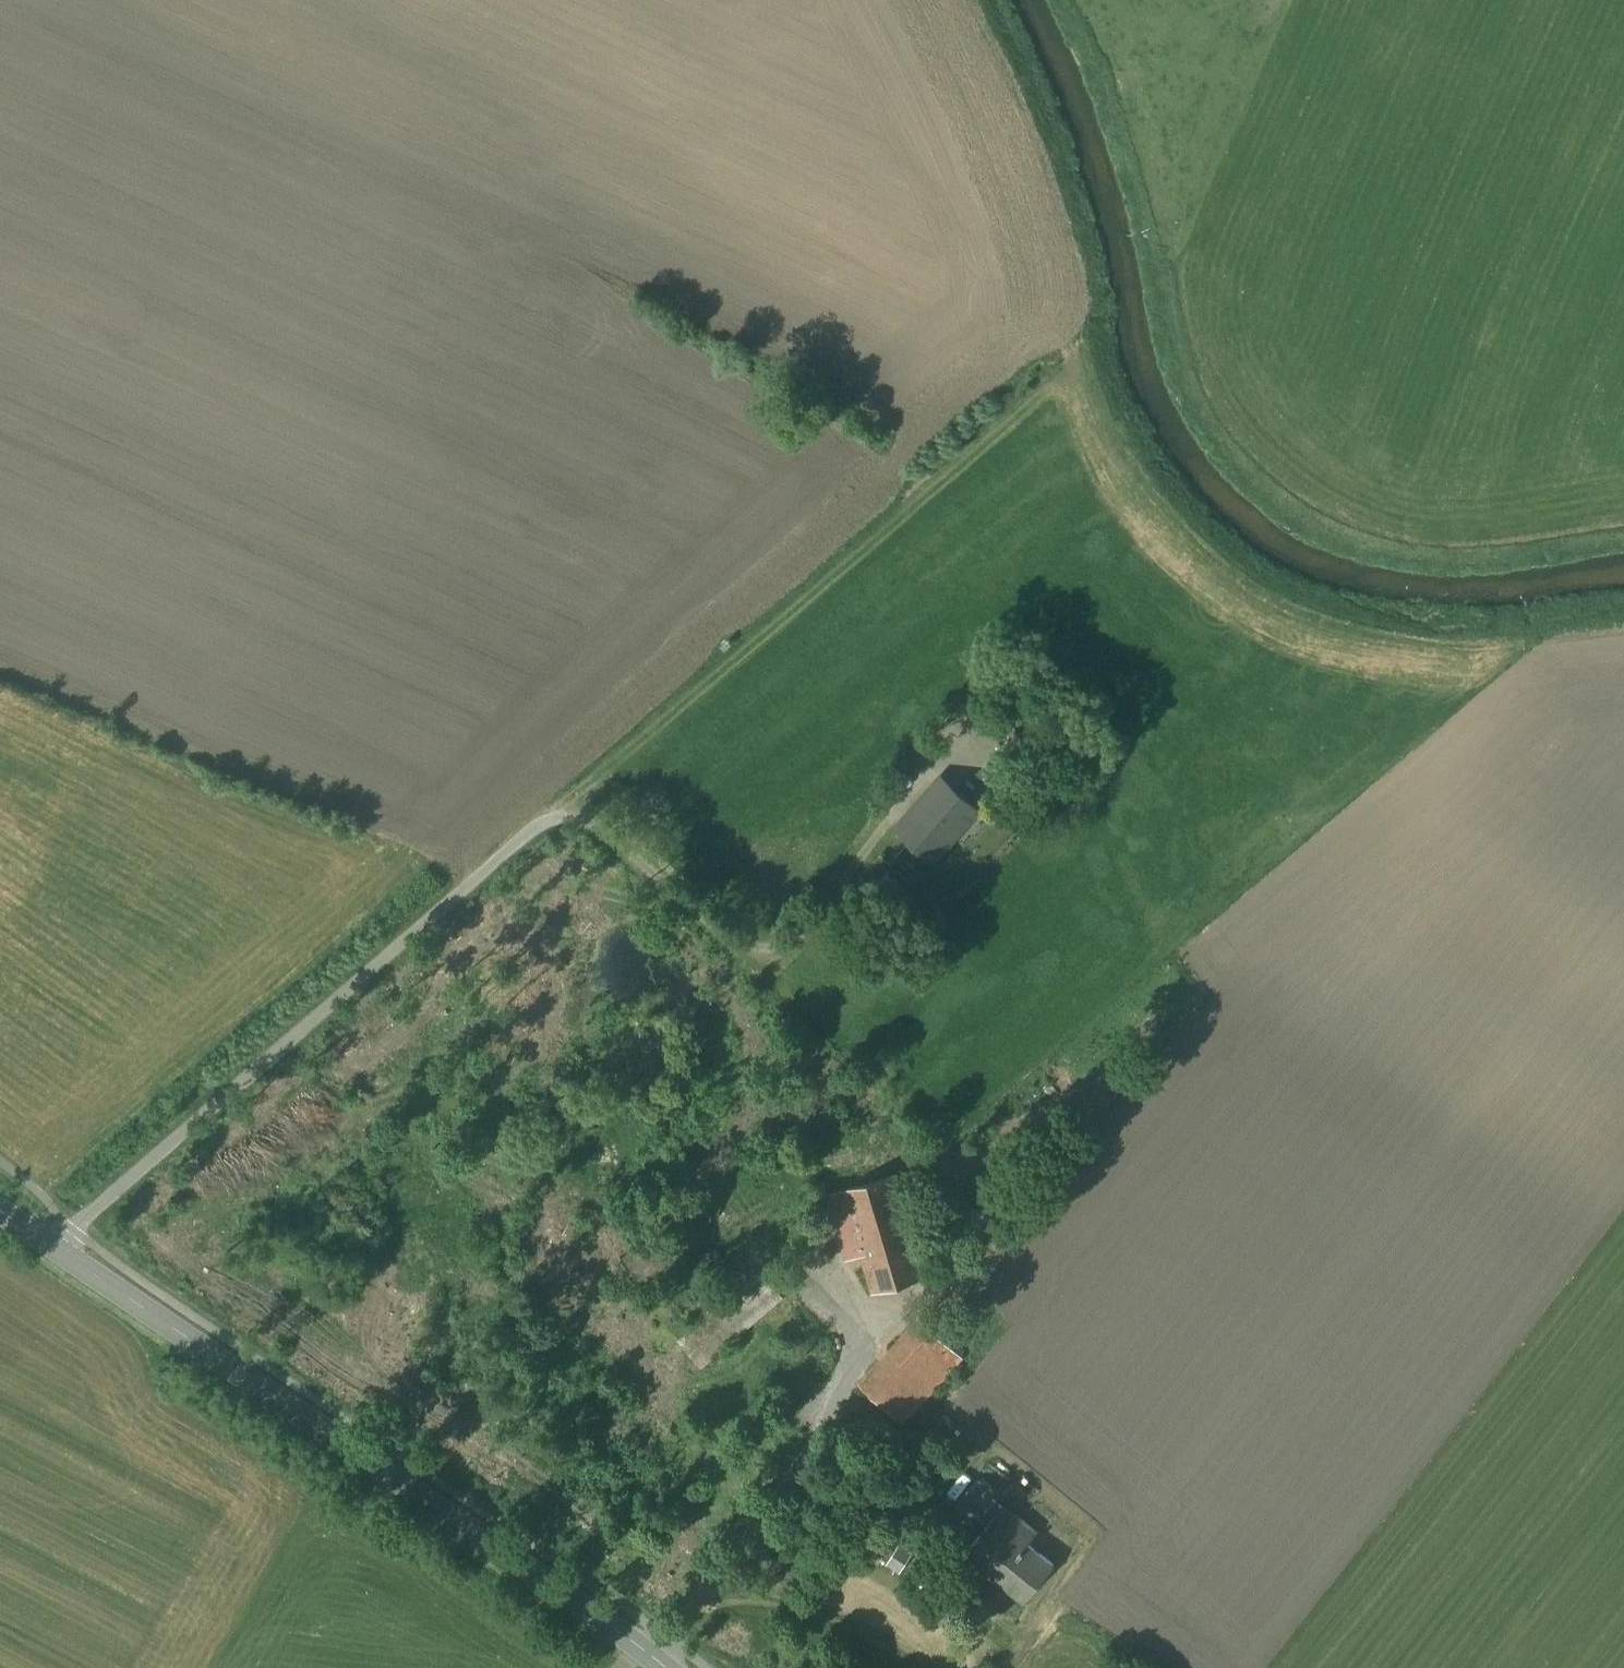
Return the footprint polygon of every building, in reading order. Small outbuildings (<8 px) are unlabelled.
[(975,809),(943,779),(899,829),(935,861),(975,809)] [(895,1175),(829,1194),(848,1259),(861,1254),(872,1289),(871,1289),(872,1293),(926,1276),(895,1175)] [(760,1270),(678,1340),(701,1367),(771,1307),(783,1297),(760,1270)] [(961,1356),(920,1319),(861,1384),(902,1421),(909,1413),(961,1356)] [(979,1479),(956,1507),(971,1518),(993,1490),(979,1479)] [(1036,1533),(990,1496),(974,1515),(987,1526),(968,1550),(1027,1598),(1054,1563),(1028,1542),(1036,1533)]
